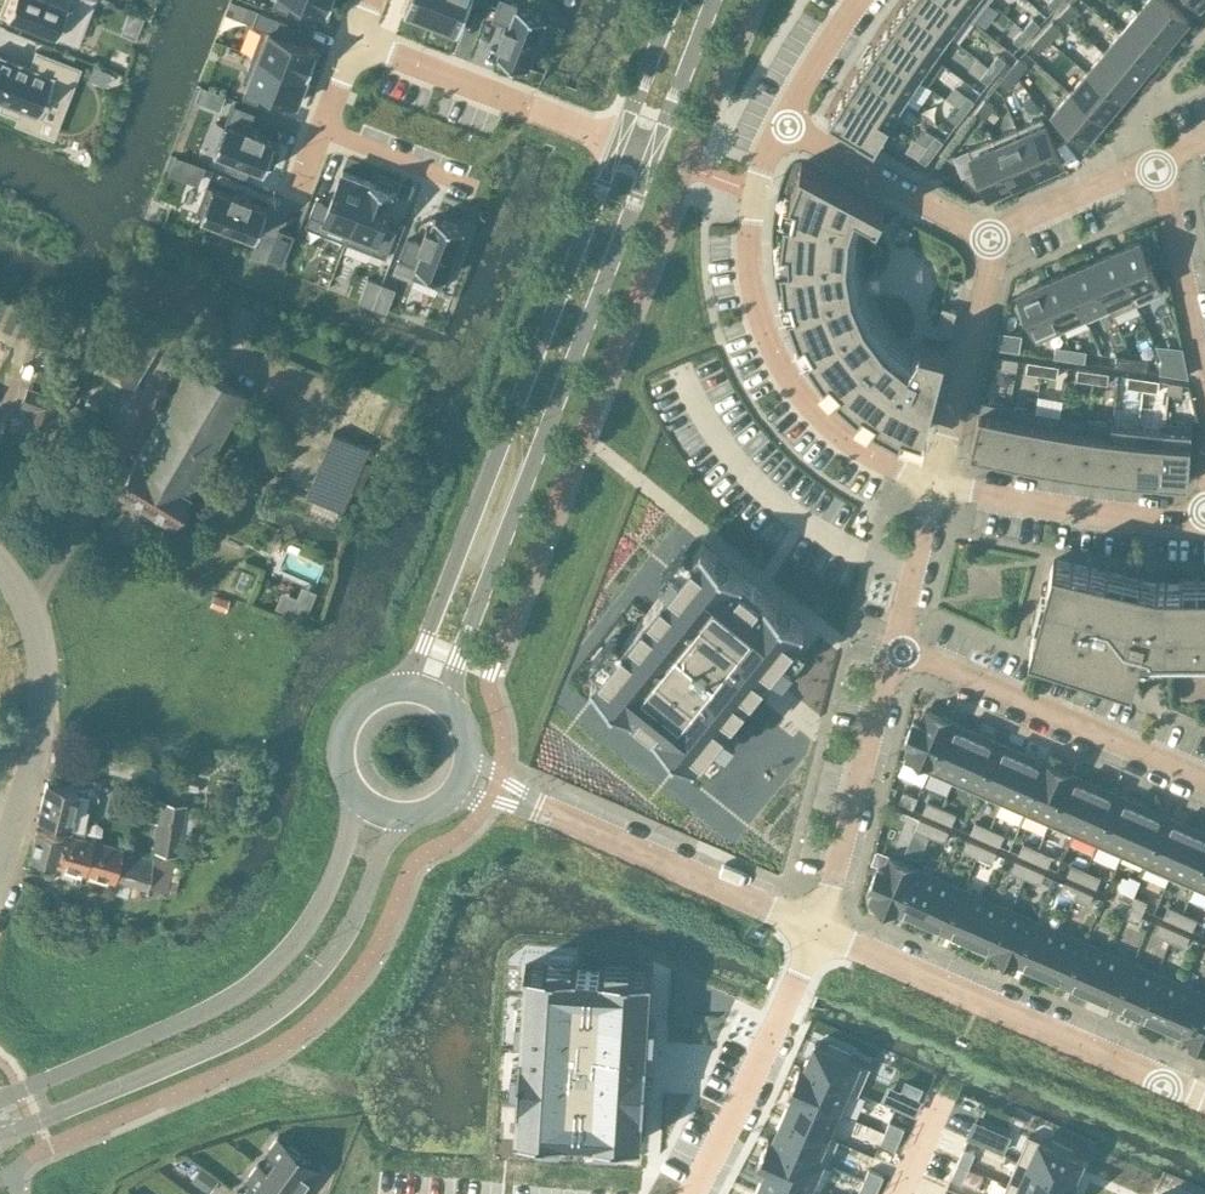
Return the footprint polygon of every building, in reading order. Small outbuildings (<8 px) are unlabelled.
[(87,13),(92,0),(10,0),(5,13),(72,39),(83,12),(87,13)] [(273,5),(288,11),(292,0),(275,0),(273,5)] [(328,10),(332,0),(302,0),(328,10)] [(405,9),(432,20),(440,0),(409,0),(405,9)] [(432,20),(459,30),(470,0),(440,0),(432,20)] [(493,17),(506,22),(499,40),(503,41),(499,53),(528,65),(534,50),(538,52),(546,32),(542,30),(547,15),(508,0),(500,0),(493,17)] [(906,1),(948,34),(963,13),(972,21),(973,20),(948,0),(907,0),(906,0),(906,1)] [(973,20),(989,0),(948,0),(973,20)] [(1138,10),(1171,38),(1188,17),(1168,0),(1147,0),(1138,10)] [(890,22),(889,24),(933,55),(948,34),(906,1),(898,12),(895,16),(895,17),(891,23),(890,22)] [(1071,1),(1060,12),(1069,20),(1078,11),(1079,9),(1071,1)] [(259,8),(253,23),(264,27),(254,53),(309,74),(319,47),(284,34),(289,20),(259,8)] [(1138,10),(1121,30),(1154,58),(1171,38),(1138,10)] [(1033,16),(1023,27),(1030,33),(1040,23),(1033,16)] [(1053,20),(1042,32),(1050,39),(1061,28),(1053,20)] [(875,45),(874,46),(918,77),(933,55),(889,24),(882,35),(879,39),(875,45)] [(1023,27),(1014,37),(1021,44),(1030,33),(1023,27)] [(1121,30),(1104,50),(1137,78),(1154,58),(1121,30)] [(1042,32),(1031,43),(1040,51),(1050,39),(1042,32)] [(859,68),(859,69),(908,102),(909,101),(904,98),(918,77),(874,46),(866,58),(864,62),(861,66),(860,68),(859,68)] [(2,100),(0,104),(0,107),(17,114),(20,107),(38,114),(48,88),(68,95),(80,66),(35,48),(29,65),(0,54),(0,99),(2,100)] [(1104,50),(1087,70),(1120,98),(1137,78),(1104,50)] [(254,53),(243,79),(249,81),(243,95),(258,101),(263,87),(298,101),(309,74),(254,53)] [(998,53),(990,64),(997,70),(1006,59),(998,53)] [(1019,56),(1009,68),(1018,76),(1028,64),(1019,56)] [(990,64),(981,75),(988,81),(997,70),(990,64)] [(1003,75),(999,80),(1008,88),(1018,76),(1009,68),(1003,75)] [(845,91),(844,93),(894,124),(908,102),(859,69),(849,85),(846,90),(845,92),(845,91)] [(1087,70),(1071,91),(1103,118),(1120,98),(1087,70)] [(1071,91),(1053,111),(1086,139),(1103,118),(1071,91)] [(835,109),(830,118),(858,135),(880,148),(894,124),(844,93),(834,108),(835,109)] [(967,93),(958,104),(966,110),(974,99),(967,93)] [(985,117),(994,105),(985,98),(976,110),(985,117)] [(234,104),(216,150),(231,156),(227,165),(247,172),(251,163),(265,169),(268,163),(273,165),(279,149),(274,147),(277,140),(265,135),(266,131),(249,125),(254,112),(234,104)] [(957,121),(966,110),(958,104),(949,115),(957,121)] [(1042,116),(1017,126),(1037,172),(1062,162),(1042,116)] [(994,136),(993,137),(1013,183),(1037,172),(1017,126),(1016,127),(994,136)] [(936,133),(927,145),(935,151),(944,139),(936,133)] [(977,169),(966,174),(980,188),(985,186),(988,194),(1013,183),(993,137),(968,148),(977,169)] [(927,145),(918,156),(926,162),(935,151),(927,145)] [(783,239),(781,239),(782,241),(791,241),(791,256),(782,256),(782,258),(783,258),(786,286),(785,287),(785,288),(793,286),(798,301),(789,303),(790,305),(791,305),(800,332),(799,332),(800,333),(808,329),(816,343),(808,347),(808,349),(809,348),(825,372),(825,373),(826,374),(833,368),(843,379),(836,386),(837,387),(838,386),(859,406),(860,407),(865,400),(878,408),(875,412),(873,416),(874,417),(875,416),(900,430),(900,431),(901,431),(904,423),(924,430),(926,425),(939,374),(946,348),(922,341),(921,342),(920,343),(921,343),(910,360),(885,341),(866,316),(854,286),(848,255),(848,253),(851,224),(856,206),(863,209),(873,214),(873,215),(878,218),(885,206),(883,205),(879,202),(817,169),(802,161),(801,162),(802,163),(800,169),(791,192),(790,192),(789,193),(798,196),(795,211),(786,209),(785,210),(786,210),(783,239)] [(946,173),(939,170),(933,166),(927,176),(935,180),(941,183),(946,173)] [(316,199),(306,224),(347,240),(370,179),(343,169),(330,204),(316,199)] [(370,179),(347,240),(387,256),(397,229),(383,223),(397,190),(391,188),(393,182),(380,177),(377,182),(370,179)] [(208,183),(197,213),(217,220),(215,225),(235,233),(237,228),(257,236),(269,207),(251,200),(253,196),(235,189),(233,193),(208,183)] [(408,237),(400,257),(417,264),(413,275),(442,286),(452,260),(456,262),(464,242),(460,240),(465,226),(436,214),(431,226),(427,225),(421,242),(408,237)] [(1140,240),(1115,251),(1137,303),(1163,291),(1150,263),(1156,261),(1150,245),(1144,248),(1140,240)] [(1093,261),(1091,261),(1113,313),(1137,303),(1115,251),(1093,261)] [(1091,261),(1068,271),(1088,318),(1111,309),(1113,313),(1091,261)] [(1068,271),(1043,282),(1063,329),(1065,329),(1087,319),(1088,318),(1068,271)] [(1022,301),(1016,303),(1023,319),(1028,317),(1038,340),(1063,329),(1043,282),(1042,282),(1042,283),(1018,293),(1022,301)] [(59,350),(68,328),(0,299),(0,325),(59,350)] [(950,332),(957,309),(943,305),(936,327),(950,332)] [(157,341),(123,321),(99,363),(132,383),(157,341)] [(0,337),(0,363),(10,343),(0,337)] [(1071,346),(1056,344),(1054,356),(1069,358),(1071,346)] [(1071,346),(1069,358),(1085,360),(1086,349),(1071,346)] [(1132,356),(1116,353),(1115,364),(1130,367),(1132,356)] [(1018,368),(1019,358),(1002,355),(1000,365),(1018,368)] [(1132,356),(1130,367),(1145,369),(1147,358),(1132,356)] [(1042,374),(1044,362),(1028,360),(1026,371),(1042,374)] [(1176,373),(1177,362),(1162,360),(1160,371),(1176,373)] [(118,488),(118,489),(171,520),(244,392),(191,361),(118,488)] [(1057,376),(1059,364),(1044,362),(1042,374),(1057,376)] [(1092,380),(1094,369),(1078,367),(1076,377),(1092,380)] [(1108,382),(1109,372),(1094,369),(1092,380),(1108,382)] [(1146,388),(1147,377),(1135,375),(1133,386),(1146,388)] [(1158,389),(1160,379),(1147,377),(1146,388),(1158,389)] [(1182,393),(1183,382),(1168,380),(1167,391),(1182,393)] [(29,421),(47,427),(58,397),(27,387),(21,405),(33,409),(29,421)] [(998,456),(1008,404),(983,399),(971,450),(998,456)] [(1025,461),(1034,410),(1008,404),(998,456),(1025,461)] [(1051,466),(1060,414),(1034,410),(1025,461),(1051,466)] [(1080,470),(1086,418),(1060,414),(1051,466),(1073,469),(1080,470)] [(1106,473),(1112,421),(1086,418),(1080,470),(1106,473)] [(1189,481),(1193,422),(1164,420),(1164,427),(1159,478),(1189,481)] [(1133,476),(1138,424),(1112,421),(1106,473),(1133,476)] [(1159,478),(1164,427),(1138,424),(1133,476),(1159,478)] [(370,446),(334,431),(307,494),(343,509),(370,446)] [(594,675),(592,677),(634,711),(634,710),(653,726),(695,760),(697,758),(696,757),(751,690),(744,684),(759,666),(766,671),(803,625),(804,625),(806,623),(703,540),(701,542),(594,675)] [(1158,583),(1053,559),(1030,646),(1133,680),(1144,646),(1204,646),(1204,583),(1158,583)] [(929,769),(951,719),(925,708),(919,721),(913,719),(905,737),(911,740),(903,758),(929,769)] [(951,721),(952,720),(951,719),(929,769),(953,780),(974,731),(951,721)] [(977,790),(998,742),(974,731),(953,780),(977,790)] [(1001,801),(1022,752),(998,742),(977,790),(1001,801)] [(1025,811),(1047,763),(1022,752),(1001,801),(1025,811)] [(1049,822),(1071,773),(1047,763),(1025,811),(1049,822)] [(1073,832),(1095,784),(1071,773),(1049,822),(1073,832)] [(47,780),(38,819),(39,819),(68,826),(67,828),(84,832),(94,792),(98,793),(50,781),(47,780)] [(1098,843),(1119,794),(1095,784),(1073,832),(1098,843)] [(913,806),(918,796),(904,789),(899,800),(913,806)] [(1122,854),(1143,805),(1119,794),(1098,843),(1122,854)] [(160,798),(152,849),(179,853),(186,802),(160,798)] [(928,800),(923,810),(937,816),(942,806),(928,800)] [(1146,864),(1167,815),(1143,805),(1122,854),(1146,864)] [(942,806),(937,816),(952,823),(957,812),(942,806)] [(1170,875),(1191,826),(1167,815),(1146,864),(1170,875)] [(920,817),(916,827),(930,834),(934,823),(920,817)] [(976,821),(971,831),(985,837),(990,827),(976,821)] [(934,823),(930,834),(944,840),(949,830),(934,823)] [(1204,860),(1204,832),(1191,826),(1170,875),(1194,885),(1204,860)] [(990,827),(985,837),(1000,844),(1004,833),(990,827)] [(54,861),(60,835),(37,829),(30,855),(54,861)] [(54,861),(84,869),(91,839),(61,833),(61,835),(60,835),(54,861)] [(968,838),(964,848),(978,855),(982,844),(968,838)] [(114,877),(121,846),(110,843),(91,839),(84,869),(114,877)] [(1024,842),(1019,852),(1033,858),(1038,848),(1024,842)] [(982,844),(978,855),(992,861),(997,850),(982,844)] [(121,846),(114,877),(147,886),(148,884),(167,889),(173,859),(154,855),(154,854),(121,846)] [(1038,848),(1033,858),(1048,865),(1053,854),(1038,848)] [(878,865),(870,883),(876,886),(871,899),(896,910),(915,867),(890,856),(885,867),(878,865)] [(1016,859),(1012,869),(1026,876),(1030,865),(1016,859)] [(1194,885),(1204,890),(1204,860),(1194,885)] [(1072,863),(1068,873),(1082,879),(1086,869),(1072,863)] [(1030,865),(1026,876),(1040,882),(1045,871),(1030,865)] [(915,867),(896,910),(897,911),(898,909),(921,919),(939,877),(915,867)] [(1086,869),(1082,879),(1096,886),(1101,875),(1086,869)] [(939,877),(921,919),(945,930),(963,888),(939,877)] [(1074,897),(1079,886),(1065,880),(1060,891),(1074,897)] [(1089,903),(1093,893),(1079,886),(1074,897),(1089,903)] [(1116,894),(1114,898),(1128,904),(1133,893),(1119,887),(1116,894)] [(963,888),(945,930),(969,940),(987,898),(963,888)] [(1133,893),(1128,904),(1143,911),(1145,907),(1148,900),(1133,893)] [(987,898),(969,940),(993,951),(1011,909),(987,898)] [(1113,901),(1110,908),(1124,915),(1128,904),(1114,898),(1113,901)] [(1128,904),(1124,915),(1139,921),(1142,914),(1143,911),(1128,904)] [(1169,905),(1164,915),(1178,922),(1183,911),(1169,905)] [(1011,909),(993,951),(1017,961),(1035,919),(1011,909)] [(1183,911),(1178,922),(1193,928),(1197,917),(1183,911)] [(1035,919),(1017,961),(1041,972),(1060,930),(1035,919)] [(1161,922),(1156,933),(1171,939),(1175,928),(1161,922)] [(1175,928),(1171,939),(1185,945),(1190,935),(1175,928)] [(1060,930),(1041,972),(1066,983),(1084,940),(1060,930)] [(1084,940),(1066,983),(1090,993),(1108,951),(1084,940)] [(1108,951),(1090,993),(1114,1004),(1132,961),(1108,951)] [(1132,961),(1114,1004),(1138,1014),(1156,972),(1132,961)] [(516,1128),(516,1130),(539,1131),(539,1126),(562,1128),(562,1132),(568,1133),(568,1132),(570,1132),(589,1133),(591,1133),(591,1134),(596,1135),(596,1130),(620,1131),(620,1136),(643,1137),(643,1136),(641,1136),(642,1132),(642,1126),(643,1107),(645,1107),(645,1104),(646,1090),(641,1090),(643,1069),(647,1070),(648,1052),(646,1052),(647,1051),(647,1038),(643,1038),(644,1017),(649,1017),(651,972),(653,972),(653,970),(630,969),(630,972),(606,971),(607,968),(601,967),(601,969),(578,967),(578,966),(573,966),(572,970),(549,968),(549,964),(526,963),(526,964),(527,965),(525,1010),(530,1010),(528,1031),(523,1030),(522,1046),(521,1046),(520,1062),(525,1062),(523,1083),(519,1083),(518,1100),(519,1100),(518,1125),(517,1128),(516,1128)] [(1156,972),(1138,1014),(1162,1025),(1180,982),(1156,972)] [(1180,982),(1162,1025),(1186,1035),(1204,993),(1180,982)] [(1186,1035),(1204,1044),(1204,993),(1186,1035)] [(800,1062),(800,1063),(859,1089),(860,1087),(870,1064),(848,1054),(850,1049),(830,1040),(828,1045),(816,1040),(805,1064),(800,1062)] [(800,1063),(790,1087),(843,1111),(853,1088),(859,1090),(859,1089),(800,1063)] [(907,1079),(902,1090),(917,1097),(922,1086),(907,1079)] [(794,1090),(784,1113),(838,1137),(839,1136),(833,1134),(834,1133),(843,1111),(790,1087),(789,1088),(794,1090)] [(769,1134),(769,1135),(828,1161),(829,1159),(838,1137),(784,1113),(774,1136),(769,1134)] [(890,1118),(885,1129),(900,1135),(905,1125),(890,1118)] [(975,1121),(968,1136),(985,1143),(992,1128),(975,1121)] [(885,1129),(881,1140),(895,1146),(900,1135),(885,1129)] [(1029,1133),(1018,1158),(1077,1184),(1077,1183),(1072,1181),(1083,1157),(1071,1152),(1073,1147),(1053,1138),(1051,1143),(1029,1133)] [(307,1182),(310,1185),(323,1167),(279,1134),(266,1151),(276,1159),(269,1169),(259,1161),(246,1178),(257,1186),(250,1193),(298,1193),(307,1182)] [(769,1135),(758,1159),(812,1183),(822,1160),(827,1162),(828,1161),(769,1135)] [(964,1146),(958,1161),(969,1165),(975,1151),(964,1146)] [(1007,1182),(1034,1193),(1072,1193),(1077,1184),(1018,1158),(1007,1182)] [(758,1160),(768,1165),(758,1188),(772,1193),(807,1193),(811,1185),(812,1183),(758,1159),(758,1160)] [(958,1161),(952,1175),(962,1180),(969,1165),(958,1161)] [(869,1166),(864,1177),(879,1184),(884,1173),(869,1166)] [(860,1188),(874,1193),(875,1193),(879,1184),(864,1177),(860,1188)] [(1007,1182),(1002,1193),(1034,1193),(1007,1182)]
